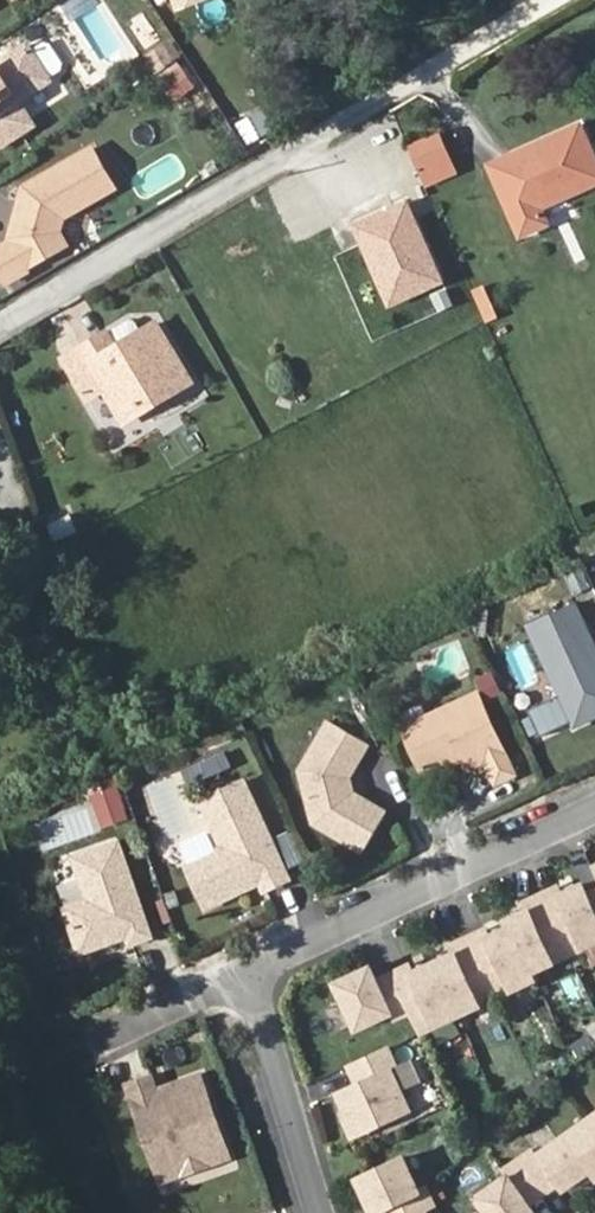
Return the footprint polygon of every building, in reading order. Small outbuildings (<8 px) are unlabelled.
[(161,18),(135,24),(140,45),(166,39),(161,18)] [(155,72),(182,56),(169,36),(143,53),(155,72)] [(0,61),(0,142),(1,143),(40,118),(26,95),(56,77),(54,74),(67,65),(68,59),(56,40),(50,39),(37,47),(33,41),(0,61)] [(156,78),(177,102),(199,84),(179,59),(156,78)] [(594,199),(594,157),(581,129),(494,170),(524,232),(594,199)] [(419,172),(449,159),(439,137),(410,151),(419,172)] [(0,248),(0,271),(7,283),(29,270),(27,267),(65,244),(58,232),(62,217),(77,208),(113,187),(90,148),(23,188),(19,201),(22,206),(19,219),(14,222),(10,239),(11,241),(0,248)] [(426,186),(455,173),(449,159),(419,172),(426,186)] [(408,197),(348,222),(385,307),(445,281),(408,197)] [(83,218),(77,208),(62,217),(58,232),(65,244),(78,237),(83,218)] [(486,282),(472,288),(485,321),(499,315),(486,282)] [(136,317),(105,335),(113,347),(144,330),(136,317)] [(155,384),(164,397),(189,382),(154,325),(144,330),(113,347),(105,335),(80,348),(59,361),(81,398),(102,385),(123,421),(144,408),(137,395),(155,384)] [(144,408),(164,397),(155,384),(137,395),(144,408)] [(542,652),(576,726),(594,717),(594,644),(588,630),(542,652)] [(479,693),(405,728),(424,770),(454,757),(463,752),(465,758),(470,768),(488,759),(491,765),(508,757),(479,693)] [(353,770),(369,741),(332,720),(304,770),(317,822),(367,851),(389,813),(360,797),(357,802),(350,798),(349,790),(346,782),(344,775),(348,767),(353,770)] [(463,752),(454,757),(456,762),(465,758),(463,752)] [(202,764),(208,777),(224,770),(218,757),(202,764)] [(353,770),(348,767),(344,775),(346,782),(353,770)] [(204,801),(245,782),(273,841),(279,838),(248,774),(196,798),(204,815),(186,871),(206,914),(267,886),(262,875),(245,883),(242,892),(209,907),(191,868),(218,855),(225,846),(204,801)] [(102,827),(132,817),(119,782),(90,793),(102,827)] [(273,841),(245,782),(204,801),(225,846),(218,855),(191,868),(209,907),(242,892),(245,883),(262,875),(267,886),(268,889),(291,878),(273,841)] [(360,797),(349,790),(350,798),(357,802),(360,797)] [(154,936),(120,843),(77,859),(92,901),(68,909),(84,952),(131,935),(134,943),(154,936)] [(339,984),(361,1030),(394,1014),(397,1021),(414,1013),(423,1034),(539,979),(536,972),(594,944),(594,893),(591,894),(586,884),(564,895),(561,887),(527,903),(531,911),(509,921),(513,928),(492,937),(488,930),(454,946),(457,954),(416,973),(412,966),(380,981),(374,968),(339,984)] [(356,1137),(413,1111),(393,1069),(400,1066),(392,1049),(352,1067),(360,1083),(340,1093),(351,1116),(347,1118),(356,1137)] [(164,1181),(196,1169),(190,1152),(226,1139),(203,1074),(170,1085),(170,1093),(161,1096),(153,1075),(129,1084),(164,1181)] [(540,1154),(536,1148),(506,1169),(510,1175),(479,1196),(491,1212),(538,1212),(532,1203),(560,1184),(564,1190),(591,1171),(594,1177),(594,1115),(540,1154)] [(190,1152),(196,1169),(232,1156),(226,1139),(190,1152)] [(359,1177),(376,1212),(389,1206),(392,1212),(429,1212),(426,1208),(436,1203),(428,1186),(421,1189),(405,1155),(359,1177)]
